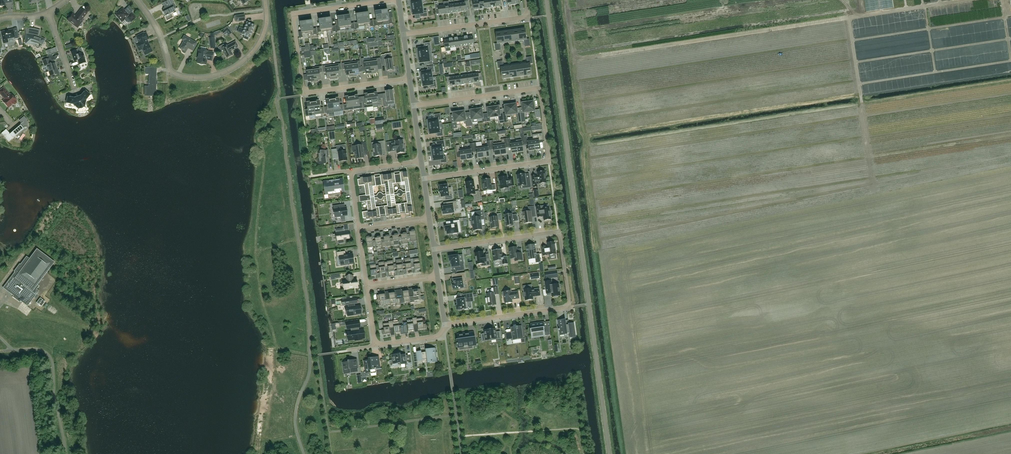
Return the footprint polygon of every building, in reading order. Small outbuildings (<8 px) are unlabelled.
[(167,1),(169,5),(163,8),(163,10),(163,12),(162,12),(167,21),(173,18),(171,13),(174,12),(175,10),(174,9),(176,8),(172,0),(168,0),(167,1)] [(460,3),(461,12),(467,11),(466,10),(469,9),(468,0),(465,0),(465,3),(460,3)] [(866,12),(893,7),(892,0),(864,0),(866,12)] [(439,15),(445,14),(444,6),(439,6),(438,1),(434,2),(436,10),(439,10),(439,15)] [(413,14),(413,15),(420,14),(420,17),(428,16),(427,10),(424,11),(423,6),(412,7),(412,10),(411,10),(412,14),(413,14)] [(130,23),(130,22),(135,18),(127,9),(125,11),(123,8),(116,15),(122,22),(125,20),(126,22),(127,23),(128,23),(129,23),(130,23)] [(78,28),(79,27),(80,27),(81,27),(82,26),(82,25),(82,24),(82,23),(81,23),(83,22),(81,21),(87,13),(81,9),(76,16),(72,14),(68,20),(78,28)] [(388,10),(382,11),(383,22),(383,25),(393,24),(392,18),(389,18),(388,10)] [(383,22),(382,11),(376,12),(377,20),(374,20),(375,26),(383,25),(383,22)] [(359,27),(365,26),(363,13),(357,14),(358,22),(355,23),(356,29),(359,28),(359,27)] [(369,13),(363,13),(365,26),(365,25),(370,24),(371,27),(374,26),(373,20),(370,21),(369,13)] [(344,16),(346,27),(351,27),(352,29),(355,29),(354,23),(351,23),(350,15),(344,16)] [(346,27),(344,16),(338,17),(339,25),(336,25),(337,31),(340,31),(340,28),(346,27)] [(325,19),(327,31),(333,30),(333,32),(336,32),(335,26),(332,26),(331,18),(325,19)] [(324,32),(327,31),(325,19),(319,20),(320,28),(317,28),(318,35),(324,34),(324,32)] [(308,33),(306,21),(301,22),(302,32),(299,32),(300,38),(303,38),(302,34),(308,33)] [(306,21),(308,33),(311,32),(312,35),(317,34),(316,28),(313,29),(312,21),(306,21)] [(255,26),(247,22),(242,34),(245,36),(243,38),(247,40),(249,37),(250,38),(255,26)] [(1,32),(3,40),(4,40),(3,41),(4,43),(5,43),(7,43),(8,42),(7,39),(15,38),(15,39),(19,38),(18,32),(18,34),(16,35),(15,34),(15,33),(14,33),(13,29),(1,32)] [(40,48),(45,40),(43,39),(42,38),(41,38),(39,37),(38,37),(39,32),(38,32),(37,31),(34,31),(35,30),(33,29),(32,29),(30,29),(29,29),(27,29),(26,41),(28,41),(27,44),(29,44),(30,44),(31,44),(32,44),(33,45),(35,45),(36,46),(36,47),(36,48),(37,48),(38,48),(39,48),(39,47),(40,48)] [(500,43),(512,42),(524,40),(525,47),(530,46),(529,39),(527,39),(525,29),(496,33),(498,43),(495,44),(496,51),(501,50),(500,43)] [(136,44),(139,51),(142,49),(145,55),(152,51),(146,40),(149,39),(146,33),(144,34),(143,33),(137,37),(139,43),(136,44)] [(197,43),(184,36),(182,40),(184,41),(180,48),(183,50),(182,51),(182,52),(184,53),(185,53),(188,48),(191,50),(193,51),(197,43)] [(462,38),(458,38),(455,38),(455,39),(456,47),(463,46),(462,38)] [(238,47),(235,41),(228,45),(224,47),(223,45),(219,47),(218,48),(221,53),(221,52),(223,51),(227,58),(233,55),(231,51),(238,47)] [(424,47),(418,48),(417,49),(417,53),(418,53),(419,55),(432,53),(430,42),(424,43),(424,47)] [(81,48),(71,52),(74,61),(78,60),(79,65),(86,62),(85,59),(85,58),(83,53),(81,48)] [(199,63),(200,64),(201,65),(202,65),(203,65),(204,64),(206,64),(207,60),(212,60),(213,53),(208,52),(208,51),(199,50),(197,59),(198,59),(198,63),(199,63)] [(432,53),(419,55),(419,58),(418,58),(419,62),(420,62),(420,63),(427,62),(427,65),(433,64),(432,53)] [(386,64),(387,71),(389,70),(389,71),(395,71),(394,67),(393,67),(392,56),(385,57),(385,56),(381,56),(382,64),(386,64)] [(59,69),(57,70),(55,63),(53,64),(51,58),(55,57),(43,61),(45,66),(47,65),(50,76),(51,76),(52,77),(53,78),(55,77),(55,76),(55,75),(61,73),(59,69)] [(503,61),(497,62),(498,69),(501,68),(502,78),(532,74),(531,69),(530,64),(533,64),(532,57),(527,57),(527,64),(504,68),(503,61)] [(368,74),(372,74),(370,59),(364,60),(364,58),(361,59),(362,67),(365,67),(366,74),(368,73),(368,74)] [(370,59),(372,74),(376,73),(376,72),(378,72),(377,65),(381,64),(381,58),(370,59)] [(351,62),(353,76),(357,76),(357,75),(359,75),(358,68),(361,67),(360,61),(351,62)] [(349,77),(353,76),(351,62),(351,65),(349,65),(348,63),(342,63),(343,70),(346,69),(347,76),(349,76),(349,77)] [(338,78),(340,77),(339,70),(342,70),(341,64),(332,65),(334,79),(338,79),(338,78)] [(330,80),(334,79),(332,65),(323,66),(324,72),(327,72),(328,79),(330,79),(330,80)] [(313,68),(315,82),(319,81),(319,80),(321,80),(320,73),(323,73),(322,66),(313,68)] [(422,79),(432,77),(432,72),(434,72),(434,66),(427,67),(428,70),(421,71),(421,72),(420,72),(421,76),(422,76),(422,79)] [(156,97),(157,68),(146,67),(146,75),(150,75),(150,81),(148,81),(148,84),(150,84),(149,87),(145,87),(145,95),(156,95),(156,97)] [(311,82),(315,82),(313,68),(313,70),(306,71),(307,75),(308,74),(309,82),(311,81),(311,82)] [(456,85),(455,77),(450,77),(449,75),(446,75),(447,83),(450,83),(450,86),(456,85)] [(461,84),(461,85),(464,85),(464,84),(469,83),(467,75),(460,76),(461,84)] [(432,77),(422,79),(423,81),(422,81),(422,85),(423,85),(423,86),(430,85),(430,89),(437,88),(436,82),(433,82),(432,77)] [(8,108),(13,104),(14,104),(15,104),(16,103),(16,102),(16,101),(17,101),(11,94),(10,95),(3,88),(0,91),(0,94),(5,99),(3,101),(8,108)] [(383,99),(384,107),(388,106),(388,105),(395,104),(393,93),(394,93),(394,89),(388,90),(388,91),(386,91),(387,98),(383,99)] [(80,98),(79,98),(79,97),(78,97),(77,98),(77,99),(67,97),(66,103),(74,105),(75,107),(76,106),(76,108),(77,107),(78,109),(79,108),(79,109),(84,107),(85,106),(84,105),(85,105),(85,103),(85,101),(86,99),(88,99),(88,98),(87,98),(90,95),(86,91),(80,98)] [(363,102),(364,108),(373,107),(371,92),(367,93),(367,94),(365,94),(366,101),(363,102)] [(375,92),(371,92),(373,107),(382,105),(381,99),(378,100),(377,92),(375,93),(375,92)] [(344,104),(345,111),(354,109),(352,95),(348,96),(348,97),(346,97),(347,104),(344,104)] [(356,95),(352,95),(354,109),(363,108),(362,102),(359,102),(358,95),(356,96),(356,95)] [(337,97),(333,98),(335,112),(344,111),(343,105),(340,105),(339,98),(337,98),(337,97)] [(325,107),(326,113),(335,112),(333,98),(329,98),(329,99),(327,100),(328,107),(325,107)] [(317,100),(313,101),(315,115),(325,114),(324,107),(321,108),(320,101),(318,101),(317,100)] [(305,110),(306,116),(312,115),(315,115),(313,101),(309,101),(310,102),(307,102),(308,109),(305,110)] [(533,101),(528,102),(529,112),(534,111),(535,118),(541,117),(540,109),(535,110),(533,101)] [(506,113),(503,114),(504,120),(507,119),(506,115),(512,114),(510,105),(505,105),(506,113)] [(499,106),(493,107),(495,117),(498,116),(499,121),(504,120),(503,114),(500,114),(499,106)] [(490,117),(495,117),(493,107),(488,108),(488,114),(487,115),(486,116),(487,122),(490,121),(490,117)] [(482,109),(476,110),(477,119),(482,118),(483,122),(487,122),(486,116),(484,116),(482,114),(482,109)] [(477,119),(476,110),(470,110),(472,119),(469,119),(470,126),(473,126),(472,120),(477,119)] [(460,121),(466,121),(466,127),(470,126),(469,119),(466,120),(464,111),(459,112),(460,121)] [(460,121),(459,112),(453,113),(454,120),(451,121),(452,129),(457,128),(457,124),(461,124),(460,121)] [(429,127),(439,125),(438,120),(441,120),(440,114),(434,115),(435,118),(428,119),(428,120),(427,120),(428,124),(429,124),(429,127)] [(9,142),(13,138),(15,136),(19,139),(19,140),(24,133),(23,133),(29,128),(27,120),(24,116),(19,120),(21,123),(15,129),(10,134),(9,133),(7,134),(7,133),(4,136),(9,142)] [(439,125),(429,127),(429,129),(428,129),(429,133),(430,133),(430,134),(437,133),(437,137),(443,136),(442,130),(440,130),(439,125)] [(538,137),(533,138),(535,150),(540,149),(539,140),(543,140),(542,133),(538,134),(538,137)] [(522,140),(516,140),(518,152),(523,151),(522,143),(525,142),(524,136),(524,134),(521,134),(522,140)] [(529,151),(535,150),(533,138),(533,139),(528,139),(527,135),(524,136),(525,142),(528,142),(529,151)] [(502,142),(499,143),(501,155),(506,154),(505,145),(508,145),(507,138),(501,139),(502,142)] [(512,153),(518,152),(516,140),(516,141),(511,142),(510,138),(507,138),(508,145),(511,144),(512,153)] [(396,143),(390,144),(391,151),(395,151),(395,150),(397,150),(397,153),(405,152),(404,150),(405,150),(405,145),(404,145),(403,140),(395,141),(396,143)] [(433,153),(443,152),(442,147),(445,146),(444,140),(438,141),(438,145),(432,146),(431,147),(431,151),(432,151),(433,153)] [(495,155),(501,155),(499,143),(494,144),(493,140),(490,141),(491,147),(494,147),(495,155)] [(374,155),(374,157),(382,155),(381,149),(385,149),(384,141),(379,142),(379,144),(372,145),(373,152),(372,152),(373,156),(374,155)] [(488,145),(482,146),(484,157),(489,156),(488,148),(491,147),(490,141),(487,141),(488,145)] [(356,146),(352,146),(353,152),(355,152),(356,159),(364,158),(363,151),(367,150),(366,142),(362,143),(362,145),(356,146)] [(470,144),(471,148),(465,148),(467,159),(472,159),(471,150),(474,150),(473,143),(470,144)] [(476,143),(473,143),(474,150),(477,149),(478,158),(484,157),(482,146),(477,147),(476,143)] [(337,149),(332,150),(333,159),(339,158),(339,161),(339,162),(348,160),(346,151),(346,150),(346,151),(345,145),(336,146),(337,149)] [(461,160),(467,159),(465,148),(460,149),(459,145),(456,146),(457,152),(460,152),(461,160)] [(326,158),(329,157),(328,150),(325,151),(318,152),(319,158),(318,158),(319,164),(327,163),(326,158)] [(443,152),(433,153),(433,156),(432,156),(433,160),(434,160),(434,161),(440,160),(441,163),(447,162),(446,156),(443,157),(443,152)] [(406,192),(410,192),(407,172),(405,172),(405,171),(400,172),(401,180),(398,180),(399,183),(405,182),(406,191),(406,192)] [(532,176),(534,188),(538,187),(537,184),(539,183),(539,184),(546,183),(545,176),(546,176),(546,172),(545,173),(545,171),(537,172),(538,176),(536,176),(536,175),(532,176)] [(387,175),(390,195),(394,194),(394,193),(393,184),(399,183),(398,180),(396,180),(394,173),(390,173),(390,174),(387,175)] [(520,174),(517,175),(518,186),(525,185),(525,188),(531,187),(530,179),(526,180),(525,174),(524,174),(524,173),(520,173),(520,174)] [(386,194),(386,195),(390,195),(387,175),(385,175),(385,174),(380,175),(381,182),(379,183),(379,186),(385,185),(386,194)] [(370,197),(375,197),(374,196),(373,187),(379,186),(379,183),(376,183),(375,176),(370,176),(370,177),(368,177),(370,197)] [(507,179),(507,176),(499,177),(499,179),(498,179),(499,182),(500,182),(501,189),(508,188),(508,186),(511,185),(511,186),(514,185),(513,179),(507,179)] [(365,177),(360,178),(361,179),(358,179),(359,186),(364,185),(366,195),(365,196),(365,198),(370,197),(368,177),(365,178),(365,177)] [(491,179),(488,179),(487,179),(487,178),(483,179),(483,180),(482,180),(484,191),(489,190),(490,193),(496,192),(495,185),(492,186),(491,179)] [(344,191),(343,184),(342,180),(342,179),(339,179),(322,182),(324,182),(326,193),(328,193),(329,198),(325,199),(341,197),(341,191),(342,191),(344,191)] [(475,191),(474,181),(466,182),(467,195),(474,194),(475,202),(481,201),(479,191),(475,191)] [(441,186),(440,186),(440,190),(440,194),(441,194),(441,197),(444,197),(445,200),(453,199),(452,191),(449,191),(448,185),(445,185),(445,184),(441,185),(441,186)] [(410,192),(406,192),(406,193),(407,203),(402,204),(402,207),(405,206),(406,214),(411,213),(410,212),(413,212),(410,192)] [(402,207),(402,204),(396,204),(395,195),(394,194),(390,195),(393,215),(396,214),(396,215),(400,215),(399,207),(402,207)] [(386,195),(386,196),(388,206),(382,206),(382,209),(385,209),(386,217),(391,216),(391,215),(393,215),(390,195),(386,195)] [(370,197),(365,198),(365,201),(367,201),(368,211),(362,212),(363,218),(366,218),(366,219),(371,219),(371,218),(373,217),(370,197)] [(376,207),(375,198),(375,197),(370,197),(373,217),(376,217),(376,218),(381,217),(380,210),(382,209),(382,206),(376,207)] [(443,210),(443,214),(454,213),(454,210),(455,209),(455,208),(457,208),(458,208),(457,201),(447,202),(447,203),(448,205),(447,206),(443,207),(444,210),(443,210)] [(341,204),(333,206),(333,209),(334,209),(336,217),(340,217),(341,222),(346,222),(345,216),(347,216),(346,207),(345,207),(342,208),(341,204)] [(523,212),(525,223),(532,222),(531,215),(535,214),(534,206),(528,207),(529,211),(523,212)] [(536,206),(538,217),(542,217),(542,216),(543,216),(544,221),(551,220),(551,216),(552,216),(551,211),(550,212),(549,207),(544,208),(544,206),(540,206),(536,206)] [(473,226),(474,231),(482,229),(480,218),(484,218),(483,211),(479,211),(479,212),(475,213),(475,217),(472,218),(472,221),(471,222),(472,226),(473,226)] [(490,218),(491,228),(499,227),(498,220),(499,220),(500,221),(502,220),(501,213),(497,214),(498,216),(496,217),(496,216),(491,216),(492,217),(490,218)] [(505,215),(506,226),(509,225),(509,226),(513,226),(513,225),(514,225),(513,222),(519,221),(518,214),(512,215),(512,214),(509,214),(509,213),(505,214),(505,215)] [(447,231),(447,234),(453,233),(453,234),(457,234),(457,233),(459,233),(458,228),(460,228),(459,220),(451,221),(452,225),(452,226),(445,227),(446,231),(447,231)] [(344,240),(351,239),(350,231),(344,232),(344,228),(336,229),(336,233),(337,241),(338,241),(339,243),(339,244),(345,243),(345,242),(344,242),(344,240)] [(417,241),(415,230),(409,231),(410,234),(407,234),(408,239),(411,239),(411,242),(417,241)] [(407,234),(407,233),(401,234),(401,237),(399,237),(399,241),(402,241),(403,244),(408,244),(408,239),(407,234)] [(393,238),(390,238),(390,241),(391,246),(394,245),(394,246),(400,245),(399,241),(399,237),(398,234),(392,235),(393,238)] [(384,239),(381,239),(382,242),(382,247),(385,246),(385,247),(391,246),(390,241),(390,238),(390,235),(384,236),(384,239)] [(382,247),(382,242),(381,239),(381,237),(375,237),(375,240),(373,241),(373,246),(376,245),(376,248),(382,247)] [(542,246),(543,256),(547,255),(547,254),(549,254),(549,255),(556,254),(555,249),(556,249),(556,244),(555,244),(554,242),(547,243),(548,247),(546,247),(546,246),(542,246)] [(527,245),(526,245),(529,264),(529,259),(535,258),(536,263),(541,262),(540,254),(536,254),(537,254),(536,250),(535,244),(527,246),(527,245)] [(518,261),(523,260),(522,253),(518,253),(517,247),(509,248),(511,259),(518,258),(518,261)] [(30,259),(26,256),(20,264),(19,264),(14,271),(15,272),(5,285),(13,292),(11,294),(13,296),(12,297),(19,302),(20,301),(27,306),(39,291),(37,289),(39,286),(37,284),(54,262),(37,249),(30,259)] [(502,249),(492,250),(494,262),(494,266),(500,265),(503,264),(503,265),(508,264),(507,256),(503,257),(502,249)] [(354,263),(353,255),(353,254),(346,255),(345,251),(337,252),(338,257),(340,257),(341,265),(345,264),(345,265),(349,264),(354,263)] [(483,252),(475,253),(476,259),(475,259),(475,263),(476,263),(477,264),(484,263),(484,262),(486,262),(487,266),(490,265),(489,258),(486,259),(486,254),(485,254),(485,255),(483,255),(483,252)] [(458,255),(449,256),(450,261),(451,261),(452,267),(456,266),(456,271),(465,270),(464,262),(459,263),(458,255)] [(405,264),(402,264),(403,267),(406,267),(406,270),(412,269),(412,267),(411,261),(410,258),(404,259),(405,264)] [(414,267),(415,270),(421,269),(419,258),(413,259),(413,260),(411,261),(412,267),(414,267)] [(403,270),(403,267),(402,264),(402,259),(396,260),(396,264),(394,264),(394,268),(397,268),(397,271),(403,270)] [(387,262),(385,262),(386,269),(388,269),(389,272),(395,271),(394,268),(394,264),(393,260),(387,261),(387,262)] [(386,272),(386,269),(385,262),(384,262),(378,262),(379,266),(376,266),(377,271),(380,270),(380,273),(386,272)] [(454,288),(454,289),(459,289),(460,289),(465,289),(464,284),(463,284),(463,282),(466,281),(465,273),(455,274),(456,279),(454,280),(454,283),(453,283),(453,284),(452,284),(453,289),(454,288)] [(345,289),(358,287),(356,279),(354,279),(353,276),(346,277),(347,280),(344,281),(345,289)] [(546,294),(550,293),(551,293),(552,296),(554,296),(554,297),(558,297),(558,296),(560,295),(560,289),(561,289),(560,285),(559,285),(559,284),(552,285),(551,281),(545,282),(546,294)] [(498,287),(491,288),(492,292),(491,292),(491,293),(487,294),(487,298),(486,299),(487,303),(488,302),(488,306),(490,305),(491,306),(494,306),(494,305),(496,304),(495,297),(496,296),(495,294),(499,294),(498,287)] [(524,289),(524,293),(523,293),(524,297),(525,297),(525,300),(533,299),(533,296),(535,296),(540,295),(539,289),(532,290),(532,288),(524,289)] [(413,293),(411,293),(409,293),(409,291),(410,303),(415,302),(415,301),(420,300),(419,294),(421,294),(421,289),(413,290),(413,293)] [(403,294),(399,295),(401,305),(400,299),(404,298),(404,302),(410,301),(410,303),(409,291),(403,291),(403,294)] [(511,291),(503,292),(502,292),(503,296),(504,296),(505,303),(512,302),(512,299),(519,298),(518,292),(511,293),(511,291)] [(389,296),(387,297),(385,297),(385,294),(377,295),(378,300),(380,299),(381,306),(386,305),(386,306),(391,305),(389,293),(389,296)] [(396,306),(401,305),(399,295),(395,295),(395,293),(389,293),(391,305),(391,304),(396,303),(396,306)] [(456,306),(457,310),(458,310),(458,311),(464,310),(464,309),(468,308),(467,302),(469,302),(468,298),(473,297),(472,294),(462,295),(463,299),(457,299),(458,306),(456,306)] [(40,298),(37,303),(41,306),(45,301),(40,298)] [(354,299),(343,301),(343,305),(348,304),(349,307),(347,308),(348,315),(361,314),(360,306),(355,306),(354,304),(354,299)] [(417,317),(413,318),(414,330),(414,327),(416,327),(418,327),(418,330),(426,329),(426,324),(424,324),(423,318),(417,319),(417,317)] [(407,322),(403,323),(404,329),(408,328),(409,331),(414,330),(413,318),(412,318),(413,319),(407,320),(407,322)] [(559,330),(559,333),(560,335),(568,334),(568,333),(570,333),(570,338),(576,337),(574,323),(569,324),(568,321),(566,322),(566,319),(558,320),(559,329),(558,329),(559,330)] [(359,321),(356,322),(347,323),(348,329),(351,328),(351,331),(348,332),(349,340),(355,339),(356,340),(362,339),(362,338),(365,338),(364,330),(358,330),(358,327),(360,327),(359,321)] [(382,330),(383,335),(391,334),(390,331),(392,330),(394,330),(395,333),(393,321),(389,321),(389,323),(383,324),(384,330),(382,330)] [(400,329),(404,329),(403,323),(403,325),(400,325),(399,321),(393,322),(393,321),(395,333),(401,332),(400,329)] [(532,338),(545,336),(550,335),(549,327),(549,326),(544,327),(543,322),(539,323),(536,324),(536,323),(531,324),(532,329),(531,329),(532,338)] [(522,343),(525,342),(525,338),(524,338),(522,326),(516,327),(516,325),(513,325),(514,327),(511,327),(512,332),(505,333),(506,340),(513,339),(513,340),(521,339),(522,343)] [(495,329),(484,331),(485,334),(481,334),(481,338),(485,338),(486,339),(490,339),(491,339),(491,340),(501,339),(500,331),(496,332),(495,329)] [(457,343),(457,345),(458,344),(458,347),(459,347),(464,346),(464,349),(469,349),(468,346),(472,345),(476,345),(475,337),(474,337),(473,333),(469,334),(465,334),(465,335),(464,335),(463,335),(462,334),(458,334),(458,339),(457,340),(457,343)] [(429,363),(439,361),(436,361),(435,349),(437,348),(427,350),(427,352),(421,353),(421,351),(417,352),(418,361),(422,360),(422,359),(428,359),(429,363)] [(411,360),(406,361),(405,354),(398,355),(398,354),(392,355),(393,360),(390,360),(390,361),(393,360),(393,364),(401,363),(401,364),(405,364),(406,368),(412,367),(411,360)] [(379,356),(372,357),(368,358),(369,360),(364,361),(366,372),(366,373),(371,373),(371,374),(377,373),(376,369),(381,369),(379,356)] [(358,368),(357,362),(357,360),(348,361),(348,362),(343,362),(345,374),(351,373),(350,369),(358,368)]
